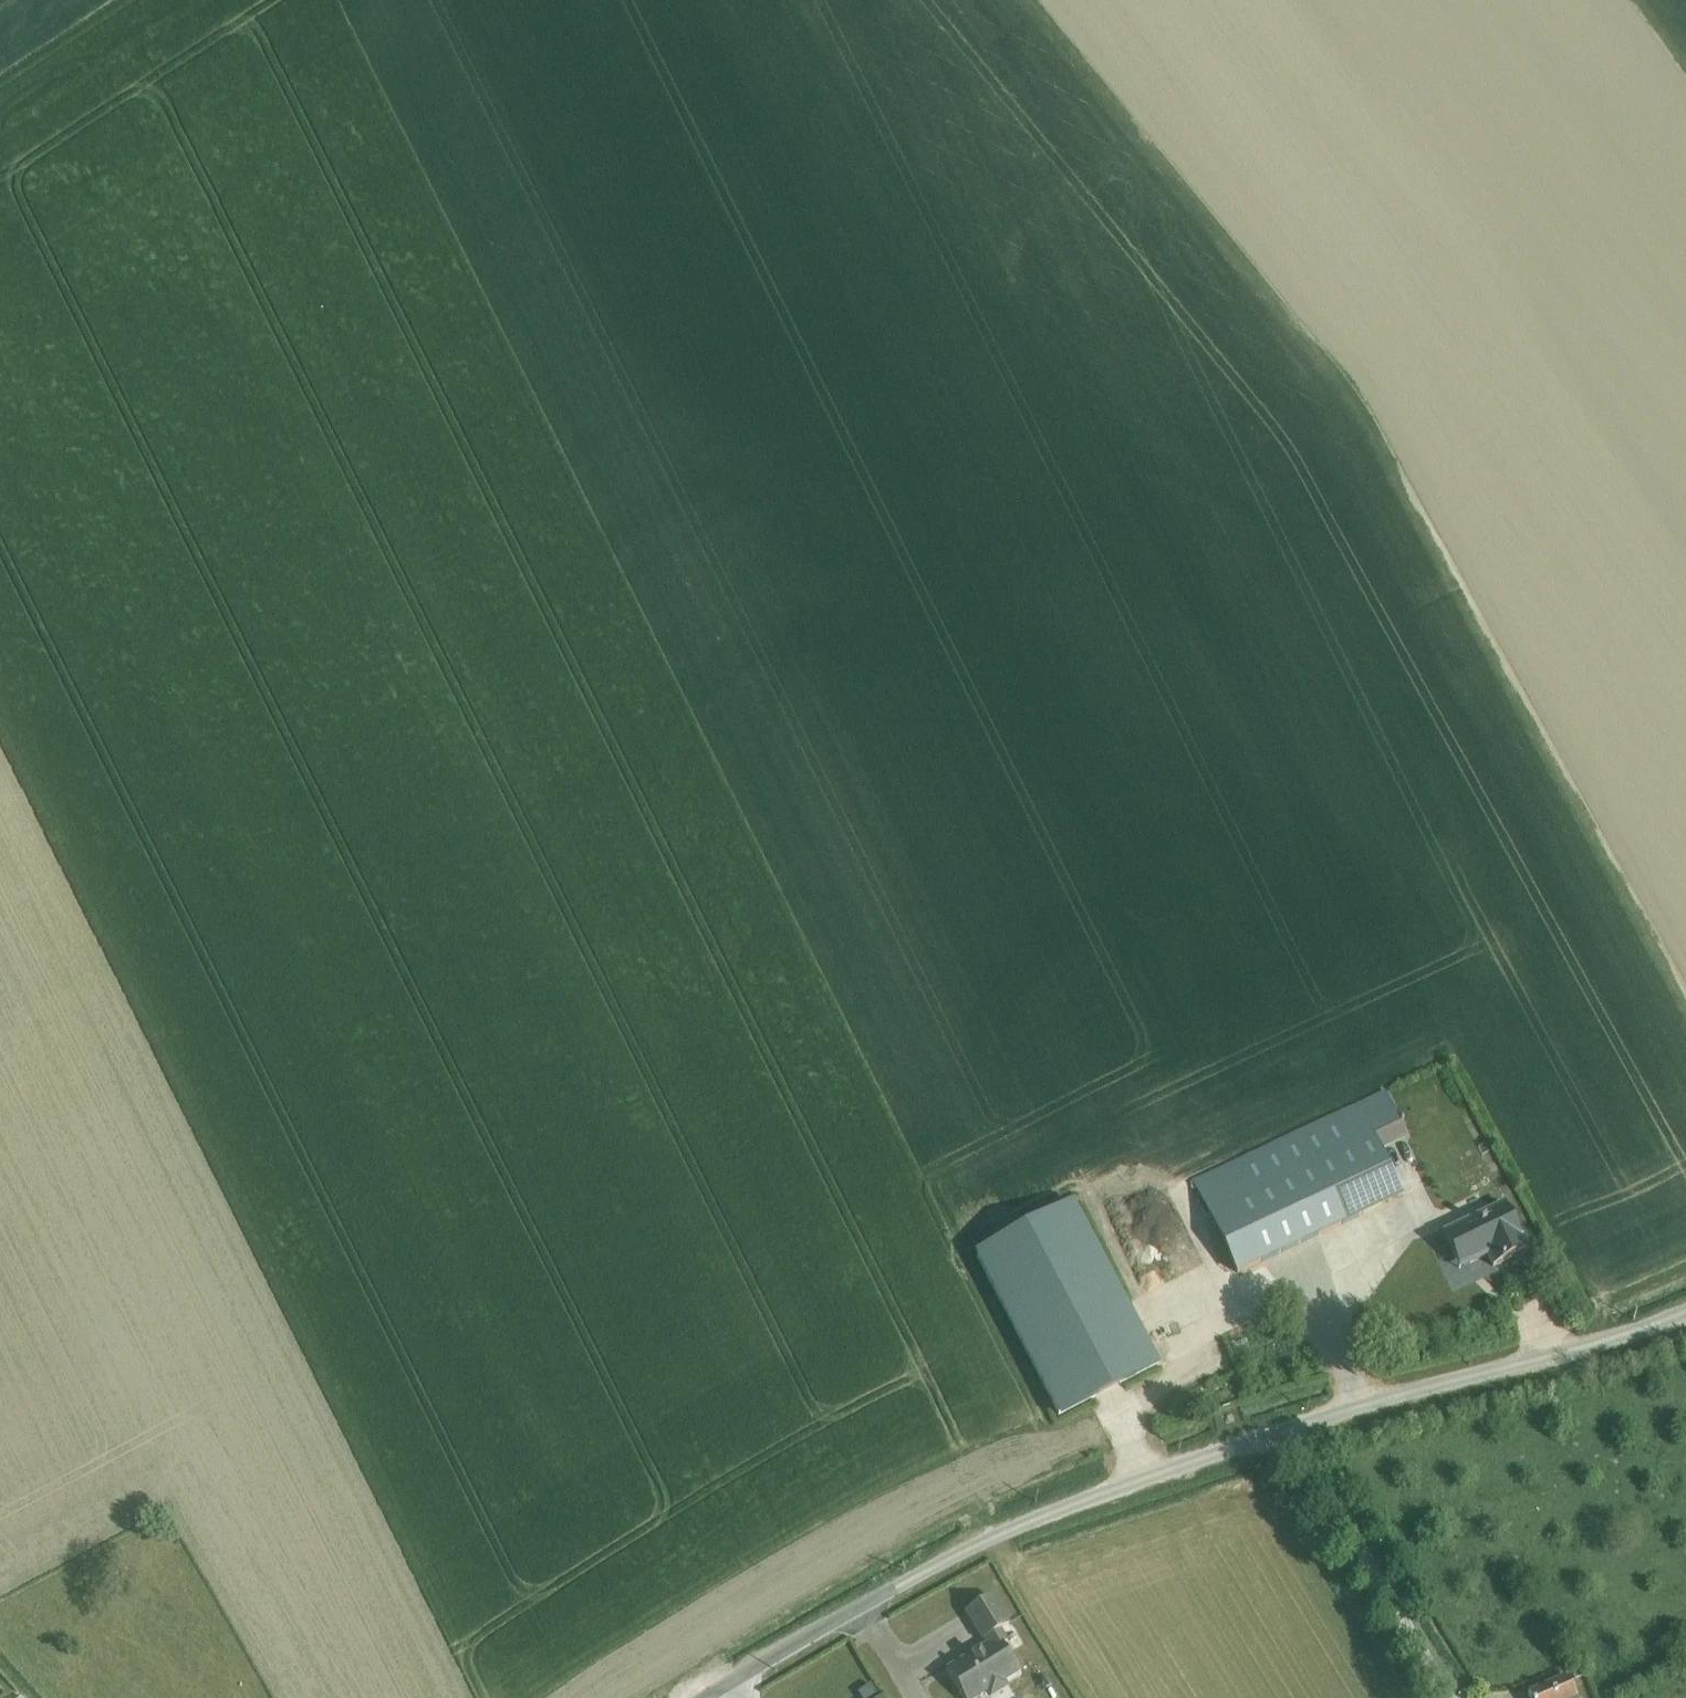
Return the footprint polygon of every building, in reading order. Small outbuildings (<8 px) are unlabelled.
[(1381,1089),(1189,1181),(1231,1270),(1395,1192),(1374,1147),(1402,1134),(1381,1089)] [(1515,1205),(1451,1235),(1466,1269),(1499,1254),(1507,1270),(1538,1255),(1515,1205)] [(1056,1409),(1146,1364),(1067,1206),(977,1251),(1056,1409)] [(967,1609),(985,1646),(948,1664),(966,1697),(991,1697),(993,1697),(1001,1697),(1013,1692),(1007,1680),(1025,1671),(1014,1648),(1021,1645),(996,1595),(967,1609)] [(1574,1676),(1540,1694),(1542,1697),(1586,1697),(1574,1676)]
